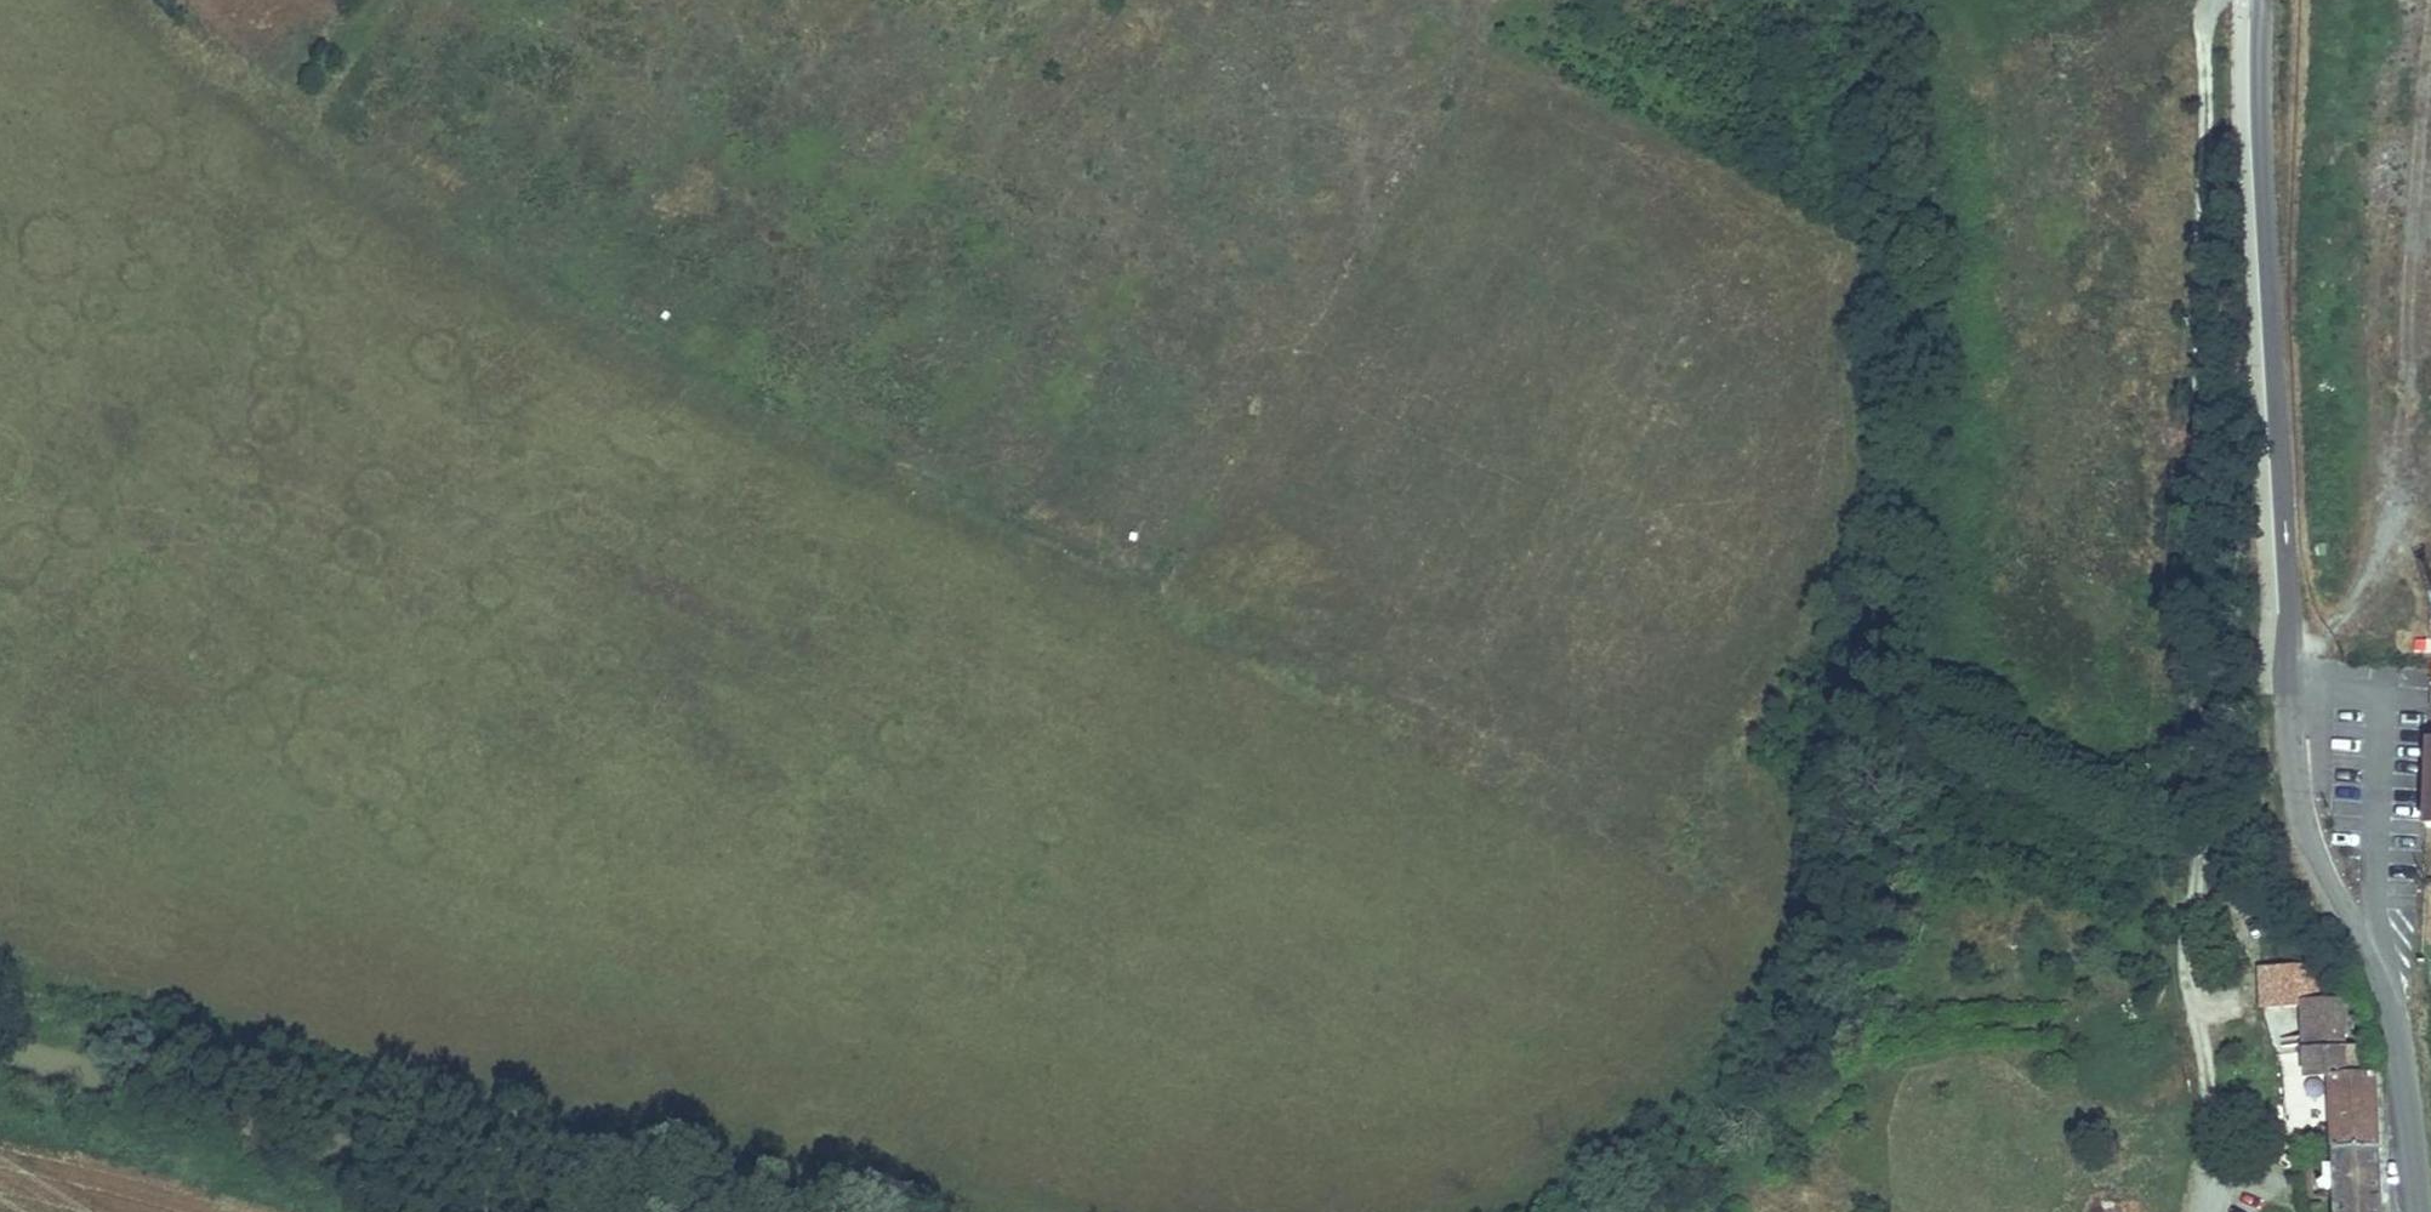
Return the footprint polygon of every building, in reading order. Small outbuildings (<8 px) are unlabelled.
[(2292,964),(2255,965),(2256,1008),(2293,1007),(2292,964)] [(2329,1078),(2338,1152),(2382,1154),(2377,1076),(2329,1078)] [(2338,1152),(2341,1211),(2381,1211),(2382,1154),(2338,1152)]
